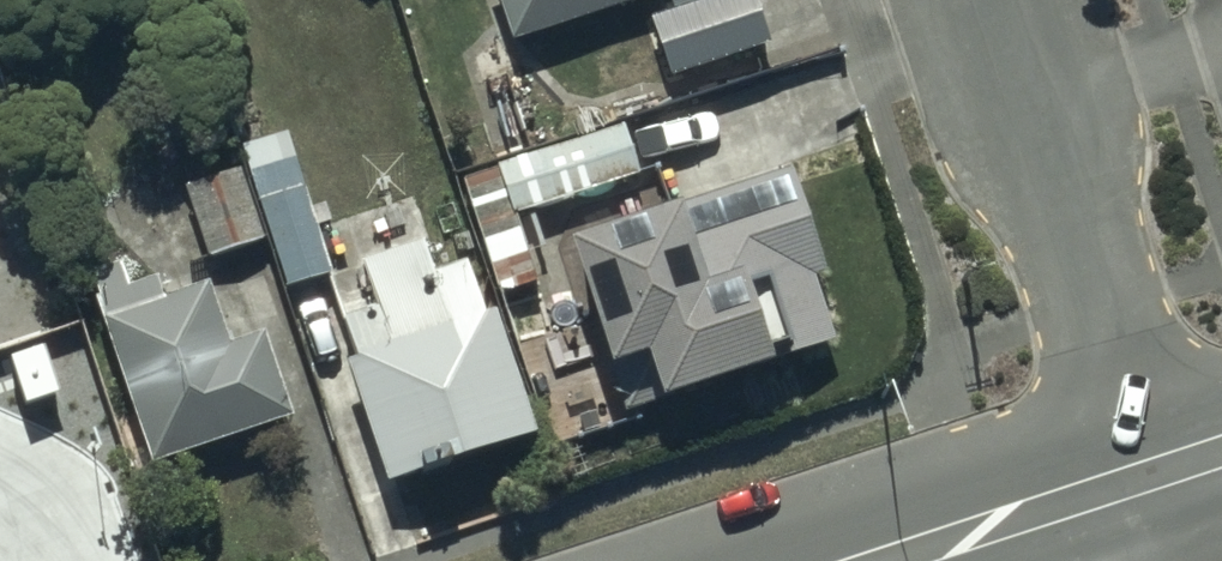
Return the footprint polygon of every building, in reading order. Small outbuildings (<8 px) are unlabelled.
[(515,41),(634,0),(501,0),(515,41)] [(774,43),(759,0),(675,0),(677,8),(650,17),(671,78),(774,43)] [(543,433),(580,416),(514,213),(634,175),(620,127),(459,180),(543,433)] [(290,158),(246,173),(285,290),(327,275),(290,158)] [(237,169),(180,186),(203,260),(259,243),(237,169)] [(791,169),(572,235),(611,365),(648,353),(663,401),(844,346),(791,169)] [(360,359),(349,362),(389,482),(539,433),(497,309),(487,312),(469,258),(438,269),(430,244),(367,264),(382,307),(347,319),(360,359)] [(208,271),(106,303),(154,459),(292,416),(267,333),(230,344),(208,271)]
